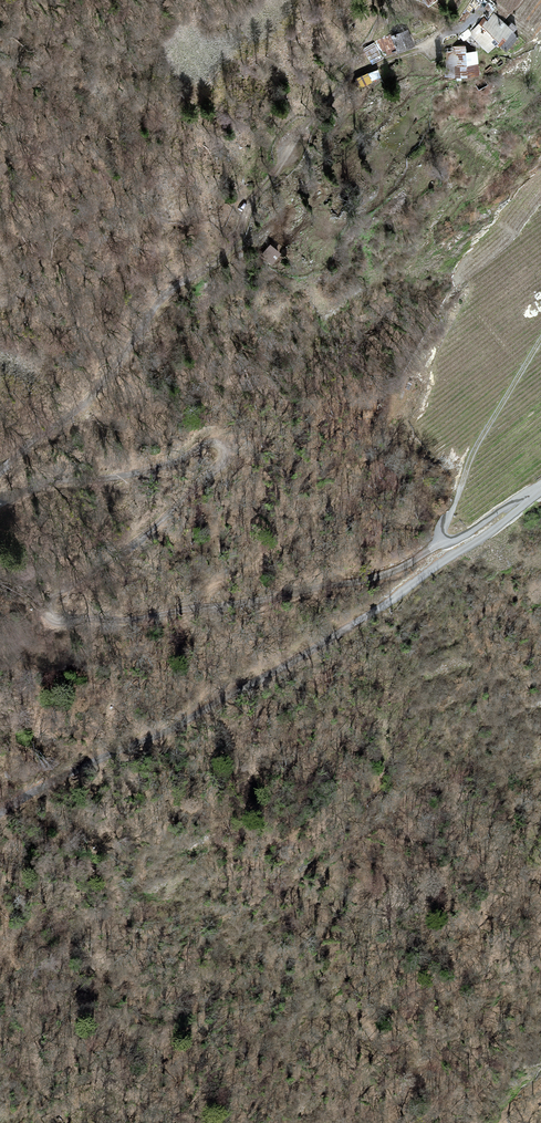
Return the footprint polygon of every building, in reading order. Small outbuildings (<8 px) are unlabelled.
[(481,17),(465,33),(484,52),(492,43),(500,50),(514,35),(508,29),(512,25),(503,16),(499,19),(492,12),(484,20),(481,17)] [(404,27),(387,36),(395,52),(412,43),(404,27)] [(377,40),(365,45),(369,56),(382,51),(377,40)] [(443,57),(444,79),(477,76),(476,54),(443,57)] [(284,267),(289,248),(267,242),(261,261),(284,267)]
